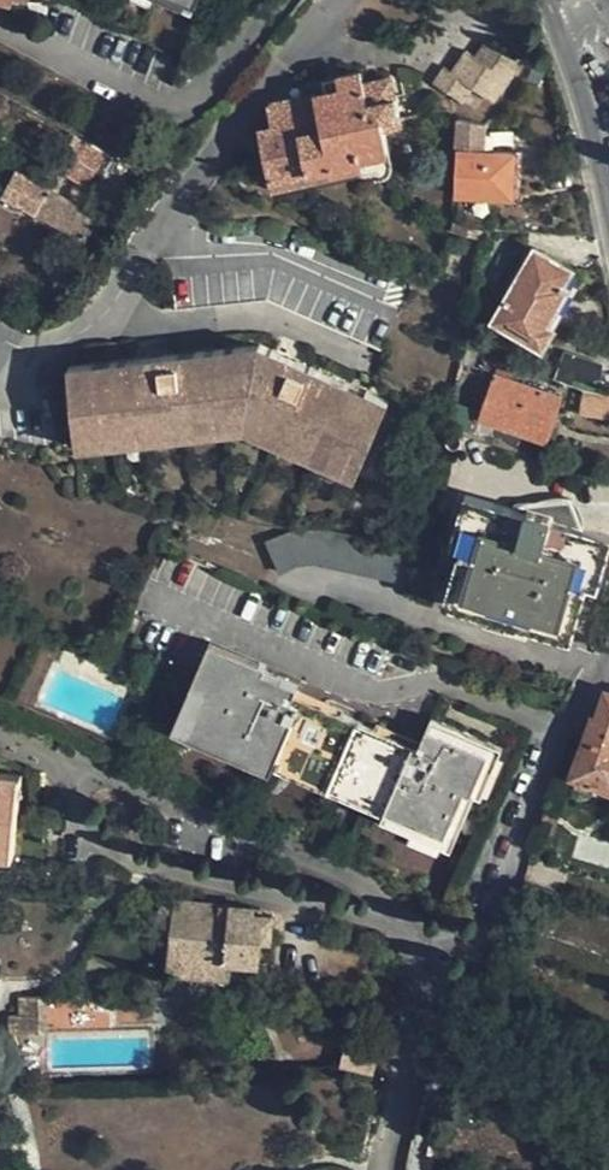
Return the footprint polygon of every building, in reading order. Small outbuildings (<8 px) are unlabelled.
[(450,71),(442,66),(431,82),(461,103),(471,88),(492,102),(517,63),(482,40),(472,56),(463,50),(450,71)] [(338,87),(323,90),(265,102),(270,126),(257,128),(268,181),(330,167),(331,173),(362,167),(360,159),(386,153),(380,131),(401,128),(388,77),(363,83),(361,70),(336,75),(338,87)] [(320,78),(323,90),(338,87),(336,75),(320,78)] [(485,125),(459,119),(455,196),(502,198),(513,198),(516,152),(502,150),(484,149),(485,125)] [(76,137),(66,155),(95,172),(105,154),(76,137)] [(86,187),(95,172),(66,155),(58,170),(86,187)] [(47,188),(44,193),(34,188),(25,206),(85,240),(97,218),(47,188)] [(573,271),(535,250),(494,320),(544,349),(554,331),(549,326),(571,287),(567,282),(573,271)] [(465,344),(459,364),(474,368),(471,366),(470,360),(472,355),(475,354),(479,354),(480,349),(465,344)] [(69,367),(77,433),(245,416),(359,467),(385,404),(258,345),(69,367)] [(581,389),(599,392),(601,366),(566,353),(556,379),(581,389)] [(484,358),(479,354),(475,354),(472,355),(470,360),(471,366),(474,368),(479,367),(483,365),(484,362),(484,358)] [(496,368),(494,375),(513,382),(516,374),(496,368)] [(513,382),(494,375),(480,420),(545,443),(560,398),(513,382)] [(243,431),(245,416),(77,433),(79,449),(241,430),(243,431)] [(353,480),(359,467),(245,416),(243,431),(353,480)] [(447,432),(444,442),(448,448),(453,450),(457,449),(461,445),(461,441),(460,436),(447,432)] [(450,588),(488,599),(484,614),(532,629),(536,615),(576,625),(588,587),(598,589),(608,554),(608,538),(552,521),(554,517),(528,509),(524,513),(466,495),(451,545),(462,548),(450,588)] [(321,528),(293,529),(267,540),(282,571),(294,564),(316,563),(403,581),(411,548),(321,528)] [(446,603),(484,614),(488,599),(450,588),(446,603)] [(572,640),(576,625),(536,615),(532,629),(572,640)] [(210,642),(176,720),(187,724),(216,655),(264,675),(266,672),(268,666),(210,642)] [(293,699),(295,694),(299,685),(266,672),(264,675),(216,655),(187,724),(276,762),(275,766),(385,814),(387,809),(445,835),(465,790),(471,793),(489,754),(426,728),(419,746),(414,744),(411,750),(391,742),(393,735),(321,705),(319,711),(293,699)] [(605,689),(595,718),(592,717),(572,776),(608,790),(608,690),(605,689)] [(321,705),(295,694),(293,699),(319,711),(321,705)] [(431,718),(426,728),(489,754),(471,793),(474,794),(481,798),(502,749),(431,718)] [(272,772),(275,766),(276,762),(187,724),(176,720),(173,728),(272,772)] [(414,744),(393,735),(391,742),(411,750),(414,744)] [(15,838),(21,776),(0,773),(0,836),(15,838)] [(474,794),(471,793),(465,790),(445,835),(387,809),(385,814),(382,820),(451,849),(474,794)] [(15,838),(0,836),(0,853),(13,854),(15,838)] [(230,965),(260,967),(262,943),(271,943),(274,916),(257,915),(256,907),(175,900),(173,902),(159,901),(157,930),(173,932),(170,961),(193,963),(192,976),(229,979),(230,965)] [(169,975),(192,976),(193,963),(170,961),(169,975)] [(258,981),(260,967),(230,965),(229,979),(258,981)] [(437,1129),(428,1158),(435,1161),(444,1132),(437,1129)] [(444,1132),(435,1161),(454,1166),(461,1142),(462,1136),(444,1132)]
